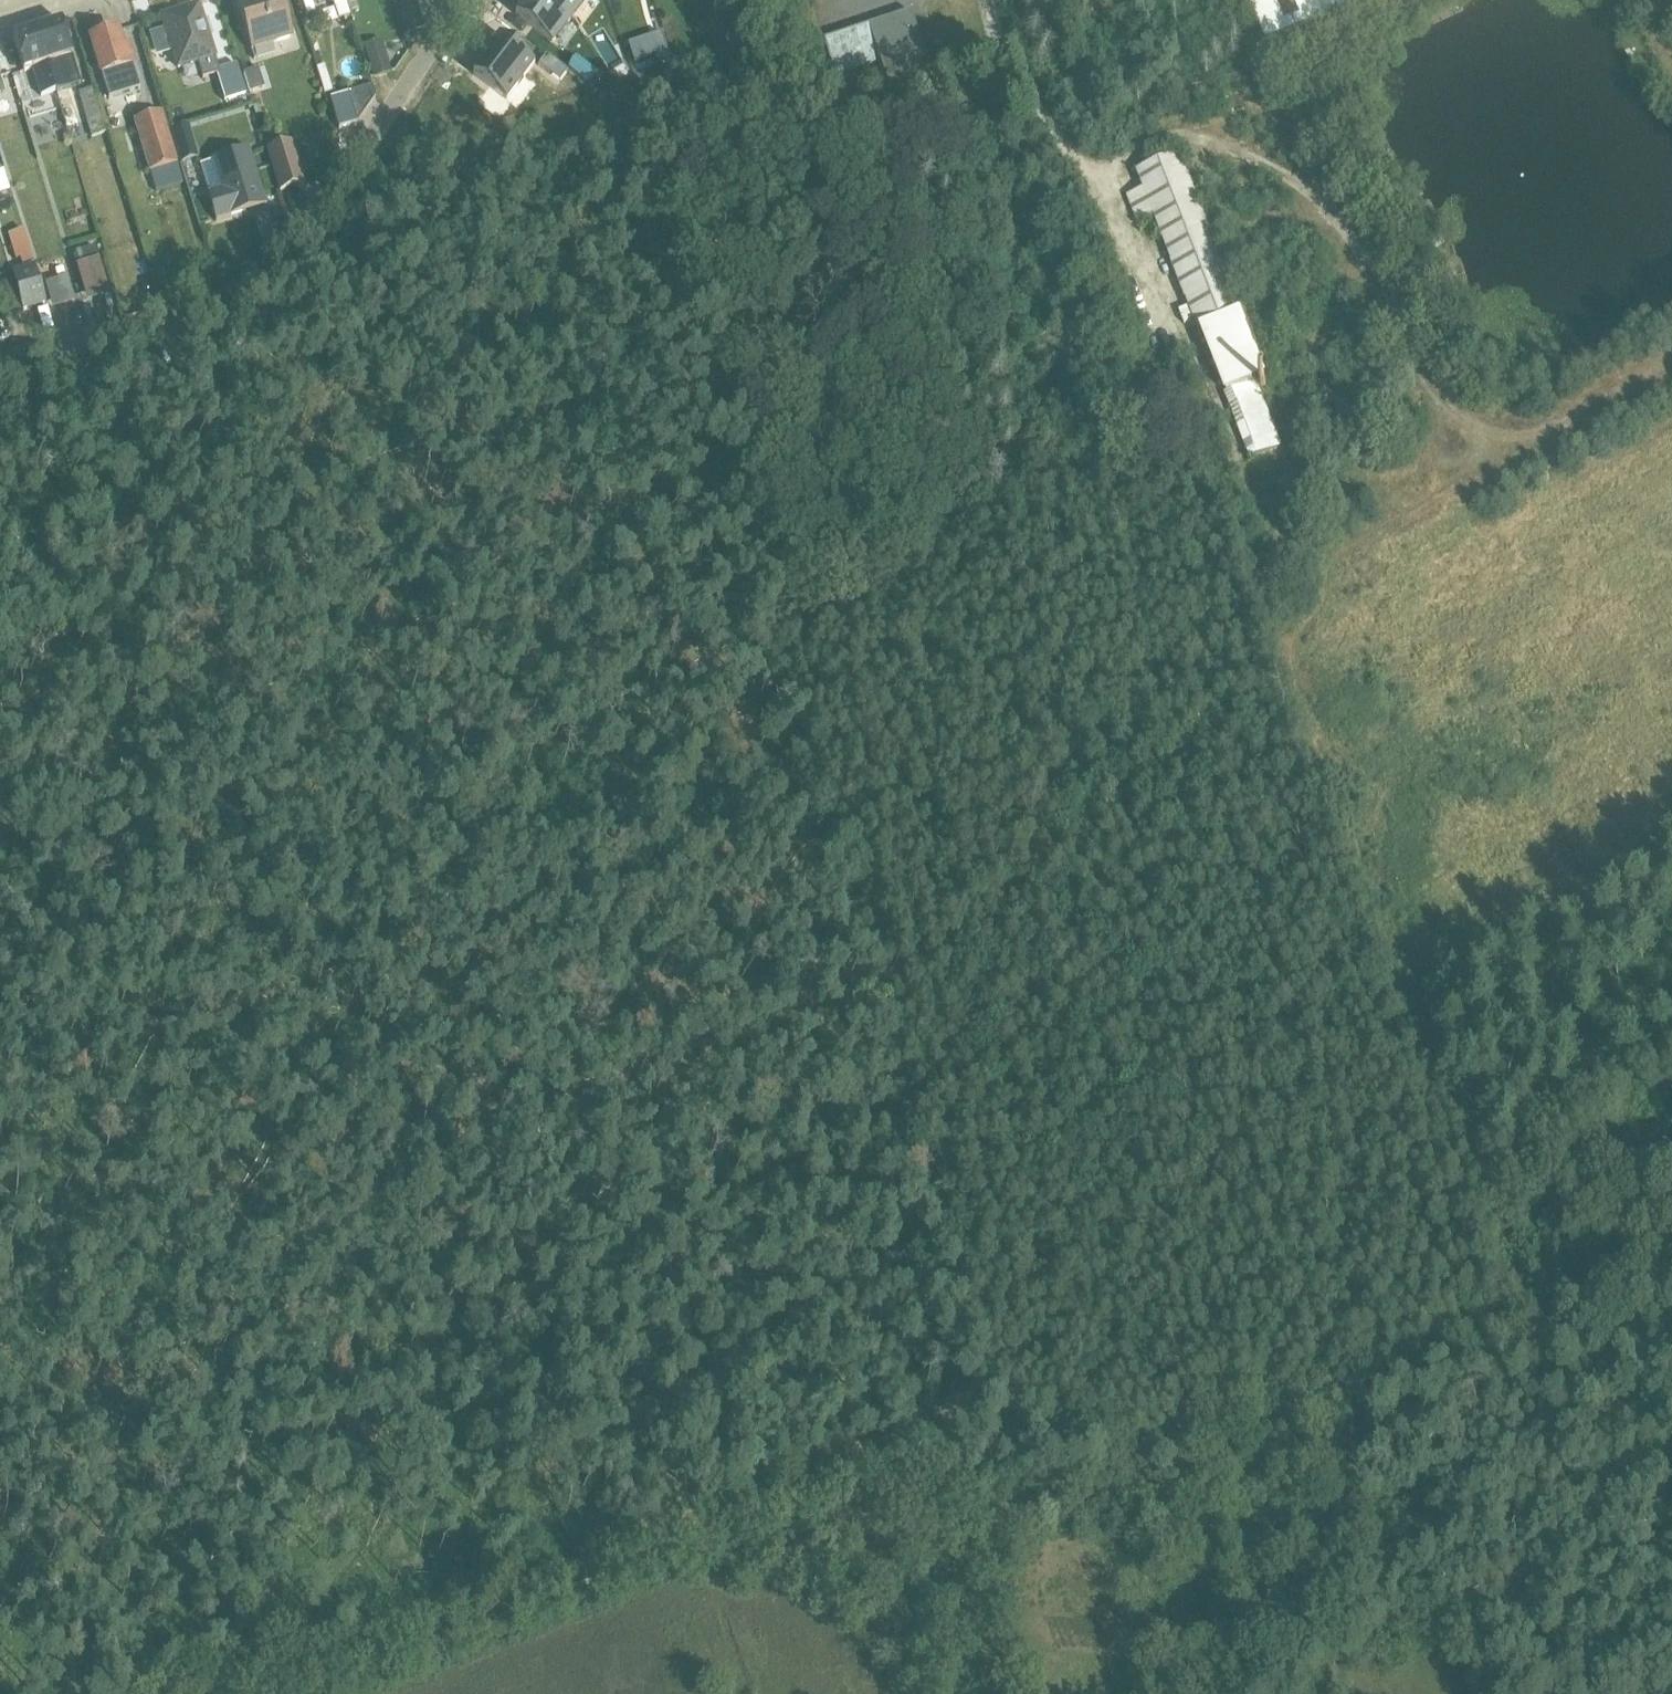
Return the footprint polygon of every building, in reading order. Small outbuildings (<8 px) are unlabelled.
[(252,51),(294,38),(282,0),(236,0),(252,51)] [(346,0),(317,0),(318,5),(331,1),(338,20),(352,16),(346,0)] [(415,0),(422,21),(428,19),(421,0),(415,0)] [(1381,0),(1245,0),(1264,46),(1381,0)] [(163,18),(179,71),(215,60),(198,6),(178,13),(177,10),(165,14),(166,17),(163,18)] [(889,86),(929,73),(910,13),(870,26),(881,61),(889,86)] [(36,30),(56,91),(56,93),(82,85),(62,22),(36,30)] [(835,76),(881,61),(870,26),(824,40),(835,76)] [(36,30),(13,37),(24,72),(32,70),(40,96),(56,91),(36,30)] [(136,67),(130,47),(123,49),(118,32),(91,40),(110,100),(127,94),(127,93),(140,89),(139,87),(142,86),(136,67)] [(391,71),(381,40),(364,45),(374,77),(391,71)] [(237,63),(214,71),(224,102),(246,94),(237,63)] [(263,87),(258,69),(244,73),(250,92),(263,87)] [(372,86),(355,90),(358,101),(365,121),(377,101),(372,86)] [(79,93),(92,137),(107,132),(92,89),(79,93)] [(340,129),(365,121),(358,101),(355,90),(330,98),(340,129)] [(134,121),(150,173),(151,172),(156,191),(184,183),(179,164),(163,112),(134,121)] [(173,134),(183,166),(197,162),(187,129),(173,134)] [(267,150),(280,192),(304,185),(291,142),(267,150)] [(211,162),(200,165),(208,192),(207,192),(216,222),(246,212),(246,214),(269,207),(266,197),(264,198),(248,147),(210,159),(211,162)] [(1267,379),(1182,156),(1137,173),(1144,190),(1128,196),(1138,224),(1154,217),(1198,331),(1203,330),(1228,394),(1226,395),(1250,460),(1281,448),(1257,383),(1267,379)] [(5,171),(0,172),(0,195),(11,192),(5,171)] [(1437,227),(1425,232),(1434,250),(1445,245),(1437,227)] [(15,241),(12,242),(18,260),(21,259),(23,266),(32,263),(24,235),(14,238),(15,241)] [(98,240),(74,246),(90,306),(114,300),(98,240)] [(35,264),(11,271),(17,290),(23,311),(46,304),(35,264)] [(71,271),(48,279),(56,304),(80,296),(71,271)] [(11,279),(0,283),(0,290),(6,314),(21,310),(11,279)]
